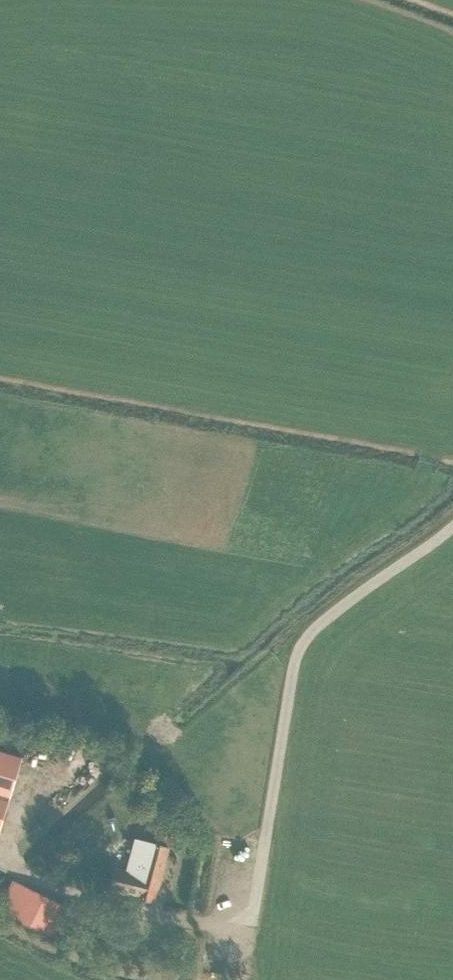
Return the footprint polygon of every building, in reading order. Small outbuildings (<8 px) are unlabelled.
[(0,753),(0,830),(21,760),(0,753)] [(155,902),(169,848),(150,843),(134,839),(126,871),(114,868),(108,891),(155,902)] [(55,940),(70,909),(23,885),(7,916),(55,940)]
